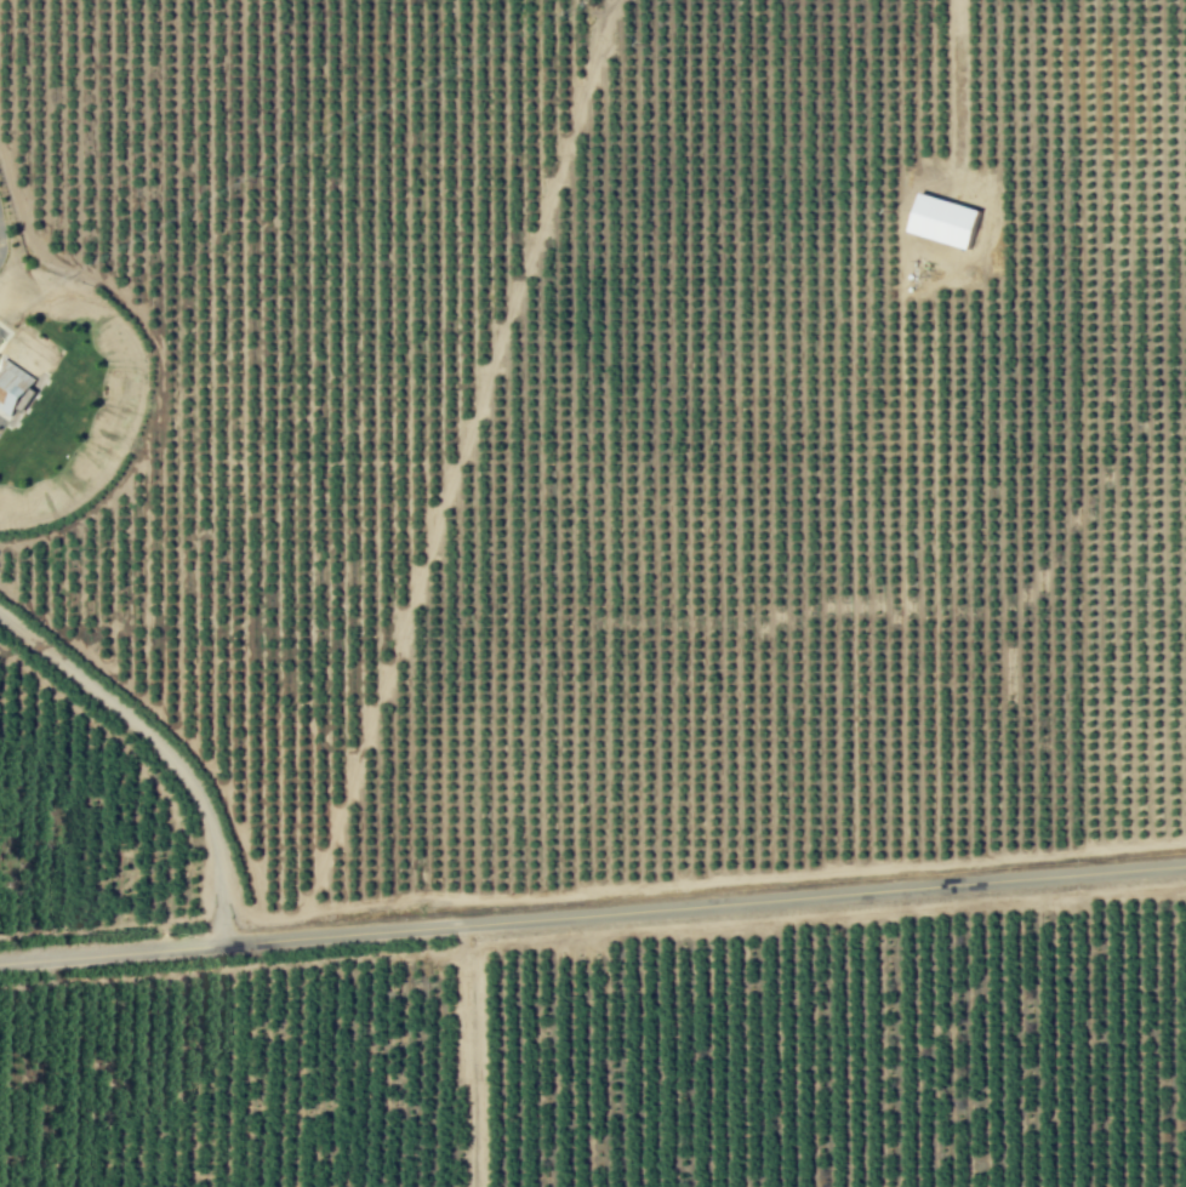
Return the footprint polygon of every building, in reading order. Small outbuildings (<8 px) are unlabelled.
[(35,381),(0,355),(0,412),(8,418),(35,381)]
